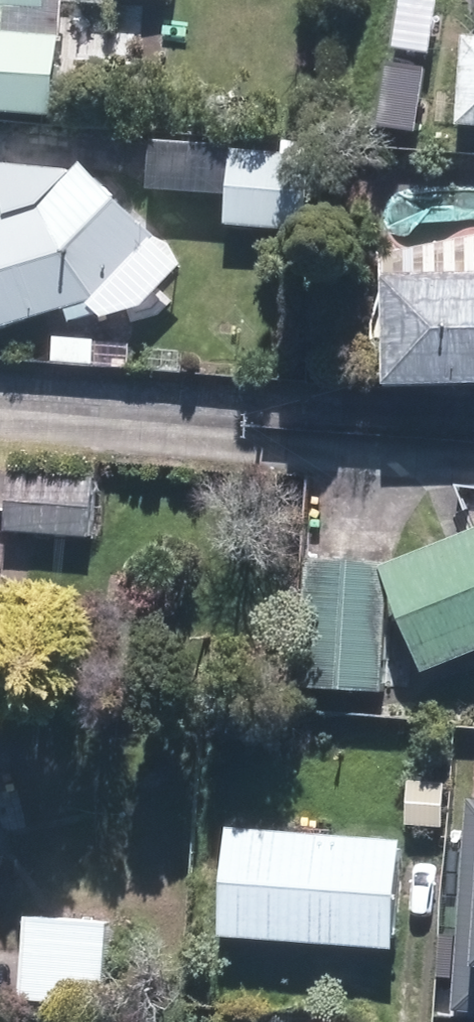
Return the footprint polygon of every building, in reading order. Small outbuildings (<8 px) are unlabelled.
[(47,110),(53,37),(1,33),(3,5),(43,8),(43,0),(0,0),(0,107),(47,110)] [(461,122),(473,123),(473,36),(468,36),(461,122)] [(236,152),(231,222),(295,227),(300,157),(236,152)] [(97,298),(155,235),(81,167),(45,206),(0,220),(0,327),(97,298)] [(390,385),(473,383),(473,272),(388,274),(390,385)] [(12,474),(9,529),(87,533),(90,478),(12,474)] [(310,559),(304,681),(383,685),(389,575),(427,668),(473,649),(473,528),(389,562),(310,559)] [(453,1014),(473,1015),(473,805),(466,805),(453,1014)] [(231,828),(223,933),(392,945),(400,841),(231,828)] [(106,924),(29,917),(22,998),(99,1005),(106,924)]
